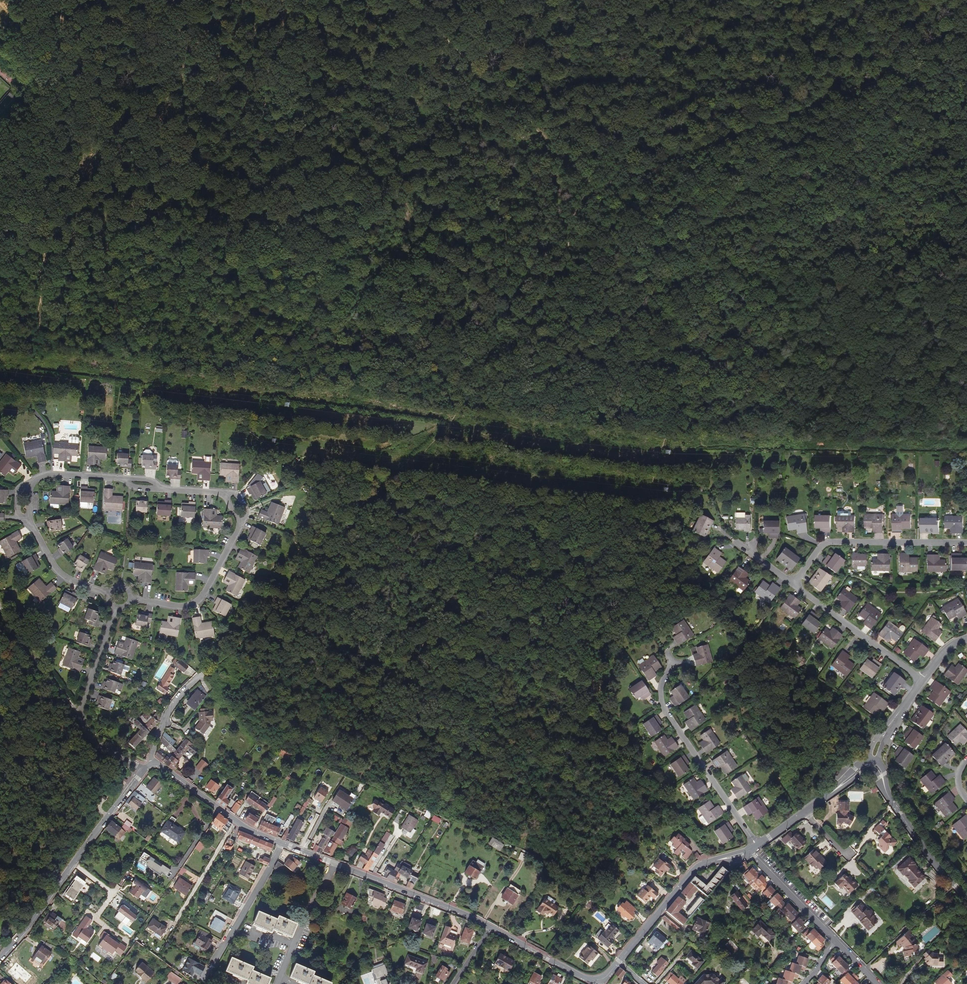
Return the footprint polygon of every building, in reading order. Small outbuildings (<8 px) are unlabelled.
[(0,104),(0,110),(9,115),(18,98),(7,92),(0,104)] [(68,443),(59,443),(59,454),(58,461),(65,462),(66,455),(71,456),(77,456),(79,439),(77,437),(70,437),(68,438),(68,443)] [(46,462),(42,441),(23,444),(26,456),(37,454),(37,456),(38,463),(46,462)] [(106,460),(107,448),(88,446),(87,465),(94,465),(94,459),(100,459),(106,460)] [(143,455),(142,455),(141,466),(147,467),(147,469),(156,469),(156,462),(153,462),(153,456),(152,456),(152,453),(150,451),(145,450),(143,452),(143,455)] [(6,454),(0,462),(0,473),(4,476),(11,467),(17,471),(21,466),(6,454)] [(131,468),(132,460),(128,460),(128,455),(117,454),(116,465),(122,465),(122,467),(131,468)] [(205,462),(192,461),(191,473),(198,474),(203,474),(202,481),(209,481),(211,463),(210,463),(211,457),(205,457),(205,462)] [(180,479),(181,472),(177,471),(178,466),(177,466),(177,462),(176,461),(168,460),(167,461),(167,465),(166,476),(172,476),(171,479),(180,479)] [(238,483),(239,464),(220,463),(219,475),(226,476),(231,476),(231,482),(238,483)] [(266,494),(259,482),(246,489),(249,495),(251,494),(253,493),(257,499),(266,494)] [(68,505),(69,486),(63,486),(62,492),(57,492),(50,492),(50,504),(68,505)] [(93,503),(94,493),(87,492),(87,489),(87,487),(81,487),(80,502),(93,503)] [(122,511),(123,499),(112,499),(112,496),(112,489),(105,489),(103,510),(122,511)] [(147,513),(147,499),(142,499),(142,501),(136,501),(135,512),(147,513)] [(170,516),(171,501),(164,501),(164,502),(164,505),(157,505),(156,515),(170,516)] [(194,518),(195,503),(189,502),(189,504),(188,507),(181,506),(181,517),(194,518)] [(278,525),(285,508),(274,503),(270,513),(267,512),(261,510),(258,517),(278,525)] [(911,528),(911,514),(903,514),(903,506),(898,506),(898,514),(890,514),(890,519),(893,519),(892,532),(900,532),(900,528),(902,528),(911,528)] [(216,516),(211,516),(211,509),(205,509),(203,527),(222,529),(223,516),(216,516)] [(838,515),(837,515),(837,516),(835,516),(835,522),(837,522),(837,528),(843,528),(843,532),(854,532),(855,516),(851,516),(851,511),(844,510),(843,509),(839,509),(838,510),(838,515)] [(750,531),(750,515),(745,515),(745,513),(736,513),(735,530),(747,530),(746,531),(750,531)] [(806,532),(804,514),(786,517),(788,531),(796,530),(799,529),(800,533),(806,532)] [(882,532),(882,519),(884,519),(884,514),(865,514),(864,528),(873,528),(876,528),(876,532),(882,532)] [(831,532),(831,516),(822,516),(822,519),(816,519),(816,528),(821,528),(824,528),(824,532),(831,532)] [(963,533),(963,517),(946,516),(946,528),(952,529),(955,529),(955,533),(963,533)] [(706,534),(712,523),(702,518),(693,534),(705,541),(708,536),(706,534)] [(939,533),(939,518),(921,518),(921,530),(933,531),(933,533),(939,533)] [(62,530),(60,519),(47,521),(48,527),(50,526),(51,532),(62,530)] [(778,538),(778,521),(769,521),(769,524),(763,524),(763,533),(769,533),(772,533),(772,538),(778,538)] [(708,536),(714,525),(712,523),(706,534),(708,536)] [(259,546),(266,533),(252,526),(249,532),(251,533),(253,534),(250,541),(259,546)] [(22,538),(18,531),(0,541),(0,544),(8,558),(19,552),(13,543),(16,541),(22,538)] [(62,555),(73,548),(67,539),(58,545),(61,550),(59,551),(62,555)] [(726,561),(719,556),(717,555),(720,551),(714,547),(703,562),(718,573),(726,561)] [(792,568),(799,558),(784,547),(776,559),(780,562),(781,560),(792,568)] [(249,573),(258,556),(241,548),(238,554),(243,557),(241,562),(238,567),(249,573)] [(209,557),(209,550),(194,550),(193,564),(204,564),(204,557),(207,557),(209,557)] [(113,570),(118,559),(100,552),(93,570),(100,572),(102,566),(108,568),(113,570)] [(866,566),(866,555),(855,555),(855,553),(852,553),(851,569),(865,569),(865,566),(866,566)] [(37,561),(38,560),(35,554),(22,561),(28,574),(38,569),(34,562),(37,561)] [(835,573),(845,561),(835,554),(831,558),(830,561),(826,558),(822,563),(835,573)] [(889,571),(889,554),(880,554),(880,559),(877,559),(871,559),(871,571),(889,571)] [(917,572),(917,558),(906,558),(906,554),(899,554),(898,572),(917,572)] [(944,572),(945,560),(939,560),(936,560),(937,555),(927,554),(927,571),(944,572)] [(966,571),(966,559),(961,559),(958,559),(958,554),(951,554),(951,571),(966,571)] [(82,572),(89,561),(79,555),(74,564),(79,567),(78,569),(82,572)] [(792,568),(781,560),(780,562),(790,570),(792,568)] [(151,583),(153,565),(134,563),(133,575),(139,575),(144,576),(144,582),(151,583)] [(743,591),(750,581),(746,578),(743,576),(747,572),(739,566),(729,580),(743,591)] [(820,592),(831,577),(819,568),(816,573),(818,574),(811,585),(820,592)] [(236,596),(245,580),(229,571),(225,577),(231,580),(229,585),(226,591),(236,596)] [(188,585),(188,580),(195,580),(195,573),(176,572),(175,591),(187,592),(188,585)] [(811,585),(818,574),(816,573),(808,583),(811,585)] [(46,587),(39,579),(37,580),(44,589),(46,587)] [(40,602),(57,588),(51,582),(46,587),(44,589),(37,580),(28,588),(40,602)] [(769,602),(780,588),(775,584),(772,587),(770,585),(763,580),(754,592),(769,602)] [(848,613),(858,599),(844,588),(837,598),(841,601),(843,603),(840,607),(848,613)] [(71,609),(78,595),(72,592),(72,594),(70,596),(64,593),(59,602),(71,609)] [(798,605),(796,603),(799,599),(791,593),(781,606),(796,617),(802,608),(798,605)] [(224,617),(231,604),(218,597),(215,603),(216,604),(219,606),(215,612),(224,617)] [(966,614),(958,598),(942,608),(949,619),(956,615),(958,614),(961,617),(966,614)] [(881,614),(866,604),(858,615),(865,620),(868,622),(865,625),(870,629),(881,614)] [(99,618),(97,618),(98,612),(88,609),(84,619),(90,621),(89,624),(96,627),(99,618)] [(817,619),(815,618),(818,614),(812,610),(802,623),(810,629),(812,626),(816,630),(822,623),(817,619)] [(151,622),(152,615),(143,613),(143,615),(137,614),(135,625),(146,627),(147,622),(151,622)] [(178,637),(181,618),(174,617),(173,623),(168,623),(161,621),(159,633),(178,637)] [(214,636),(212,624),(201,626),(201,623),(200,617),(192,618),(196,639),(214,636)] [(937,632),(942,625),(931,617),(920,631),(935,642),(939,637),(935,634),(937,632)] [(682,643),(694,635),(684,620),(668,630),(672,636),(676,634),(677,636),(682,643)] [(895,642),(902,632),(888,622),(878,635),(886,641),(889,637),(891,639),(895,642)] [(833,647),(843,633),(836,628),(833,632),(830,630),(826,627),(819,637),(833,647)] [(89,647),(90,641),(88,641),(90,635),(80,632),(76,642),(89,647)] [(132,659),(138,641),(127,637),(124,644),(123,649),(117,647),(114,653),(132,659)] [(926,656),(930,651),(915,640),(905,655),(916,663),(921,656),(922,654),(926,656)] [(711,662),(707,645),(696,648),(698,656),(693,657),(695,666),(711,662)] [(78,658),(80,652),(69,648),(62,665),(80,672),(82,665),(76,663),(78,658)] [(845,676),(854,665),(847,660),(844,658),(847,655),(842,651),(831,665),(845,676)] [(654,672),(661,667),(653,655),(638,666),(648,681),(654,677),(651,673),(654,672)] [(185,665),(180,660),(179,660),(175,665),(184,672),(188,667),(185,665)] [(871,678),(881,665),(875,661),(873,665),(871,663),(866,660),(859,669),(871,678)] [(122,670),(124,664),(114,661),(112,666),(110,666),(108,671),(120,675),(122,670)] [(966,671),(958,664),(955,668),(953,671),(949,668),(943,675),(957,685),(966,671)] [(171,667),(156,688),(165,694),(169,689),(167,687),(174,676),(172,675),(175,670),(171,667)] [(895,690),(903,680),(894,673),(883,687),(894,696),(897,692),(895,690)] [(123,684),(108,679),(106,684),(103,683),(102,688),(114,693),(115,689),(120,690),(121,689),(123,684)] [(181,686),(182,687),(190,680),(188,679),(181,686)] [(897,692),(905,681),(903,680),(895,690),(897,692)] [(645,699),(651,695),(641,681),(634,686),(635,689),(631,692),(636,700),(640,697),(642,695),(645,699)] [(939,707),(950,692),(936,681),(932,687),(935,689),(933,691),(928,698),(939,707)] [(205,697),(207,695),(206,692),(202,686),(200,683),(194,688),(196,689),(197,691),(205,697)] [(675,706),(689,697),(680,685),(677,687),(676,684),(671,688),(672,690),(670,691),(673,696),(675,698),(671,700),(675,706)] [(188,702),(196,709),(205,697),(197,691),(191,699),(188,702)] [(888,704),(874,693),(863,707),(874,716),(881,707),(884,709),(888,704)] [(108,710),(112,700),(99,695),(98,700),(100,701),(98,706),(108,710)] [(690,730),(705,720),(695,705),(684,713),(689,720),(690,722),(687,724),(690,730)] [(916,717),(923,707),(921,706),(914,716),(916,717)] [(922,729),(933,715),(923,707),(916,717),(914,716),(911,720),(922,729)] [(200,722),(195,728),(203,735),(210,725),(210,721),(213,721),(212,711),(207,711),(207,708),(201,709),(201,712),(199,712),(199,719),(201,719),(201,721),(200,721),(200,722)] [(144,727),(149,732),(153,728),(158,722),(160,718),(155,714),(153,716),(152,718),(151,717),(151,716),(146,711),(140,718),(146,724),(144,727)] [(658,725),(656,723),(660,720),(656,715),(643,724),(651,736),(661,730),(658,725)] [(150,737),(152,735),(149,732),(144,727),(137,720),(137,721),(134,724),(133,724),(134,726),(135,725),(141,730),(128,742),(134,748),(147,734),(150,737)] [(959,725),(947,737),(954,745),(959,741),(960,740),(964,743),(966,741),(966,733),(959,725)] [(923,737),(910,727),(906,733),(909,735),(907,737),(904,742),(911,747),(915,742),(917,744),(923,737)] [(706,753),(720,744),(710,729),(700,736),(703,740),(705,743),(701,745),(706,753)] [(163,738),(168,742),(172,738),(164,732),(162,736),(163,738)] [(678,747),(673,739),(669,742),(667,740),(664,735),(654,742),(664,757),(678,747)] [(145,746),(151,748),(154,742),(149,739),(145,746)] [(180,746),(176,751),(182,756),(187,750),(194,755),(198,750),(192,744),(185,739),(183,742),(180,746)] [(166,746),(172,752),(175,749),(171,746),(169,743),(166,746)] [(950,758),(954,754),(944,744),(931,756),(939,764),(948,756),(950,758)] [(913,756),(900,747),(896,752),(900,755),(898,757),(895,761),(902,766),(905,762),(908,764),(913,756)] [(292,754),(281,749),(278,755),(289,760),(292,754)] [(171,769),(174,771),(178,766),(176,764),(182,756),(176,751),(172,756),(170,759),(162,753),(157,750),(155,755),(164,763),(165,764),(171,769)] [(737,766),(727,751),(712,761),(716,767),(719,765),(721,767),(726,774),(737,766)] [(685,765),(684,763),(687,761),(684,755),(670,764),(678,777),(689,770),(685,765)] [(941,767),(950,758),(948,756),(939,764),(941,767)] [(233,770),(236,772),(242,763),(239,761),(233,770)] [(187,764),(182,769),(185,772),(191,764),(189,762),(187,764)] [(195,770),(200,774),(204,768),(201,766),(203,764),(201,762),(195,770)] [(946,782),(942,776),(939,779),(937,777),(931,770),(921,779),(932,793),(946,782)] [(742,776),(741,775),(732,782),(735,787),(736,789),(732,792),(737,800),(751,790),(746,782),(750,780),(745,773),(742,776)] [(153,778),(146,787),(154,793),(161,783),(153,778)] [(708,790),(703,783),(699,786),(697,783),(694,779),(684,785),(694,800),(708,790)] [(219,786),(211,780),(206,787),(214,793),(219,786)] [(216,801),(225,808),(229,802),(226,799),(232,789),(227,785),(216,801)] [(321,802),(328,791),(321,786),(314,798),(321,802)] [(346,810),(353,799),(349,796),(339,790),(332,801),(346,810)] [(135,791),(126,803),(136,810),(145,799),(135,791)] [(268,805),(269,804),(252,791),(245,801),(263,812),(267,806),(268,805)] [(956,809),(951,803),(949,800),(952,798),(948,793),(934,804),(945,818),(956,809)] [(346,810),(348,811),(357,798),(351,794),(349,796),(353,799),(346,810)] [(269,804),(268,805),(271,807),(276,799),(273,797),(269,804)] [(769,812),(759,797),(743,807),(747,813),(751,811),(752,813),(757,820),(769,812)] [(230,812),(234,815),(244,801),(240,798),(237,803),(236,803),(230,812)] [(379,802),(375,799),(372,805),(372,808),(375,809),(373,812),(378,816),(381,812),(390,817),(394,810),(390,807),(384,804),(384,805),(379,802)] [(705,826),(722,814),(718,809),(715,811),(713,809),(708,802),(698,809),(704,818),(701,820),(705,826)] [(849,826),(854,817),(847,814),(846,814),(846,811),(848,811),(849,802),(838,802),(838,811),(840,811),(841,811),(841,814),(840,814),(836,814),(836,824),(842,824),(842,823),(845,823),(849,826)] [(258,820),(259,818),(250,812),(248,813),(243,819),(244,820),(244,821),(254,827),(256,824),(258,820)] [(398,813),(393,821),(398,824),(403,816),(401,815),(398,813)] [(232,824),(218,814),(213,822),(211,825),(221,831),(222,830),(225,832),(227,833),(232,824)] [(258,829),(268,833),(271,825),(275,820),(266,814),(263,821),(262,821),(258,829)] [(966,822),(966,815),(966,814),(952,825),(963,840),(966,837),(966,822)] [(409,815),(401,828),(404,829),(402,833),(405,835),(411,838),(416,831),(413,829),(418,821),(409,815)] [(441,819),(434,815),(431,820),(438,824),(441,819)] [(162,831),(180,842),(185,832),(174,825),(177,820),(172,816),(169,822),(168,821),(162,831)] [(323,851),(331,856),(337,845),(340,840),(352,823),(353,822),(350,820),(347,818),(345,817),(343,820),(335,832),(333,836),(334,836),(331,841),(330,840),(323,851)] [(288,828),(281,839),(285,840),(286,838),(293,842),(304,822),(297,819),(288,834),(287,834),(290,829),(288,828)] [(896,842),(892,839),(891,840),(889,838),(890,836),(882,828),(883,826),(884,827),(887,824),(883,820),(879,825),(874,830),(879,834),(880,833),(882,836),(879,839),(881,841),(878,843),(878,845),(885,851),(888,848),(887,847),(890,845),(892,847),(896,842)] [(121,828),(111,821),(105,829),(119,840),(124,835),(126,832),(128,832),(130,833),(132,830),(129,828),(124,824),(121,828)] [(732,838),(729,833),(727,831),(730,829),(727,823),(726,824),(724,822),(721,825),(722,826),(713,832),(721,845),(732,838)] [(280,829),(271,825),(268,833),(277,837),(280,829)] [(330,840),(330,838),(331,835),(333,836),(335,832),(327,827),(323,834),(325,835),(318,846),(316,845),(313,851),(316,852),(321,854),(323,851),(330,840)] [(250,844),(253,837),(239,831),(237,834),(239,835),(238,839),(250,844)] [(806,842),(802,839),(796,833),(793,836),(789,832),(782,839),(786,843),(789,840),(798,850),(806,842)] [(683,851),(682,853),(683,855),(682,857),(686,860),(691,853),(692,853),(692,852),(692,851),(691,851),(691,850),(687,847),(689,845),(684,840),(685,839),(678,833),(675,837),(673,836),(670,841),(667,844),(670,847),(670,848),(670,849),(671,849),(670,850),(672,852),(671,853),(672,854),(674,852),(677,856),(680,852),(681,851),(680,850),(681,849),(683,851)] [(388,838),(384,835),(373,852),(366,865),(363,869),(367,871),(384,844),(388,838)] [(259,839),(253,837),(250,844),(257,846),(259,839)] [(225,843),(232,847),(235,842),(235,841),(230,839),(228,838),(225,843)] [(504,845),(492,838),(488,844),(497,850),(500,846),(502,847),(504,845)] [(273,845),(259,839),(257,846),(270,851),(273,845)] [(205,845),(200,842),(196,847),(202,851),(205,845)] [(232,847),(225,843),(222,848),(225,849),(225,848),(230,851),(231,848),(232,847)] [(352,859),(358,851),(354,848),(346,854),(352,859)] [(827,863),(822,857),(821,858),(818,855),(819,854),(814,848),(804,858),(812,867),(813,866),(816,869),(817,868),(821,865),(822,867),(827,863)] [(358,860),(366,865),(373,852),(369,850),(367,854),(368,855),(367,857),(362,854),(358,860)] [(166,875),(170,869),(144,852),(140,857),(143,859),(146,861),(146,862),(146,863),(146,864),(146,865),(147,866),(152,869),(152,868),(160,874),(161,872),(165,874),(166,875)] [(527,855),(521,852),(518,859),(525,861),(527,855)] [(259,862),(264,864),(267,865),(270,859),(264,857),(263,860),(260,858),(259,862)] [(289,859),(284,865),(292,871),(300,862),(294,857),(291,861),(289,859)] [(924,878),(917,870),(918,869),(914,865),(915,864),(909,858),(897,869),(903,875),(904,874),(909,880),(908,881),(914,887),(924,878)] [(472,861),(464,873),(475,879),(477,876),(479,877),(481,874),(479,873),(483,867),(482,867),(485,864),(478,859),(476,863),(472,861)] [(655,872),(660,877),(664,871),(663,871),(665,869),(666,870),(667,871),(671,867),(664,861),(663,862),(659,859),(653,867),(657,870),(655,872)] [(282,864),(277,861),(274,868),(281,871),(284,866),(282,865),(282,864)] [(239,875),(247,880),(255,867),(246,862),(239,875)] [(408,882),(406,887),(411,889),(419,877),(411,873),(412,872),(408,870),(410,866),(404,862),(402,866),(392,881),(396,883),(399,878),(398,878),(400,874),(408,878),(408,877),(410,878),(408,882)] [(385,873),(382,877),(386,879),(392,881),(402,866),(398,864),(394,871),(387,867),(384,872),(385,873)] [(707,897),(727,872),(722,867),(706,886),(694,877),(690,883),(697,888),(702,893),(707,897)] [(759,877),(757,874),(758,873),(752,867),(749,870),(748,869),(743,874),(744,875),(743,877),(748,883),(750,885),(752,883),(759,877)] [(857,885),(851,878),(849,879),(847,878),(844,874),(834,883),(839,889),(842,886),(849,893),(857,885)] [(767,884),(764,882),(766,880),(761,875),(759,877),(752,883),(759,891),(761,889),(767,884)] [(71,887),(78,893),(80,890),(85,883),(86,882),(78,877),(71,887)] [(129,893),(138,899),(141,895),(144,897),(149,890),(147,889),(148,887),(136,878),(132,883),(134,885),(134,888),(132,887),(129,893)] [(173,887),(186,896),(192,886),(179,878),(173,887)] [(91,888),(85,883),(80,890),(86,895),(91,888)] [(697,888),(690,883),(681,893),(688,899),(697,888)] [(507,889),(501,897),(512,904),(518,895),(517,895),(520,891),(510,884),(507,889)] [(775,891),(770,886),(769,886),(767,884),(761,889),(763,892),(762,893),(767,898),(775,891)] [(229,885),(222,898),(233,904),(240,891),(229,885)] [(78,893),(71,887),(63,897),(71,903),(78,893)] [(658,894),(649,887),(646,891),(645,890),(643,889),(637,896),(645,903),(651,896),(654,899),(658,894)] [(381,894),(369,889),(368,891),(369,896),(373,898),(372,901),(372,905),(379,907),(380,905),(383,907),(387,899),(383,897),(384,896),(380,895),(381,894)] [(202,901),(206,903),(211,894),(208,892),(202,901)] [(736,892),(730,896),(741,910),(747,906),(736,892)] [(707,897),(702,893),(699,896),(700,897),(686,912),(690,916),(701,903),(704,900),(707,897)] [(784,903),(781,900),(783,899),(777,893),(769,901),(775,907),(776,906),(778,908),(784,903)] [(347,907),(351,909),(356,898),(347,894),(345,898),(343,898),(343,899),(344,900),(341,904),(347,907)] [(687,920),(677,912),(681,907),(683,908),(685,906),(685,904),(684,904),(685,903),(678,897),(666,911),(683,925),(687,920)] [(559,908),(544,899),(536,911),(543,915),(544,913),(547,914),(549,912),(553,916),(559,908)] [(394,901),(390,910),(401,914),(402,913),(403,913),(405,909),(403,909),(405,905),(394,901)] [(417,901),(414,909),(422,911),(425,904),(417,901)] [(633,912),(635,909),(626,901),(623,904),(622,902),(617,909),(621,913),(625,917),(628,919),(629,920),(631,918),(632,916),(631,914),(633,912)] [(785,916),(793,908),(788,903),(786,905),(784,903),(778,908),(785,916)] [(868,911),(861,903),(851,912),(856,918),(858,916),(861,920),(860,921),(865,926),(866,925),(870,929),(877,922),(874,918),(871,914),(868,911)] [(122,905),(118,911),(119,912),(114,917),(121,923),(126,917),(133,923),(138,917),(129,910),(130,909),(124,905),(123,906),(122,905)] [(793,923),(799,917),(797,915),(798,914),(793,908),(785,916),(793,923)] [(227,917),(215,910),(212,916),(215,917),(210,927),(219,933),(225,923),(224,922),(227,917)] [(277,919),(258,911),(254,921),(253,921),(252,923),(253,923),(252,925),(271,933),(272,930),(291,937),(297,923),(278,915),(277,919)] [(68,923),(52,913),(51,915),(49,913),(46,916),(47,917),(44,921),(46,922),(45,923),(55,929),(55,928),(61,932),(68,923)] [(680,928),(664,915),(662,918),(677,931),(680,928)] [(92,921),(86,916),(72,935),(76,939),(83,944),(85,944),(86,942),(87,943),(94,933),(92,932),(90,930),(91,929),(88,927),(92,921)] [(802,925),(805,923),(804,922),(799,917),(793,923),(791,924),(799,933),(805,928),(802,925)] [(412,918),(408,928),(418,931),(421,922),(420,922),(414,919),(412,918)] [(705,934),(710,923),(697,918),(692,929),(692,930),(697,932),(697,931),(705,934)] [(161,936),(166,928),(153,919),(147,927),(161,936)] [(603,932),(597,938),(608,947),(609,946),(611,943),(614,940),(612,938),(619,930),(613,925),(614,924),(612,922),(610,921),(609,922),(612,924),(606,931),(605,932),(604,931),(603,932)] [(775,935),(760,921),(752,931),(758,936),(761,933),(769,941),(775,935)] [(423,934),(431,937),(434,929),(426,926),(423,934)] [(446,926),(440,942),(452,947),(456,935),(449,933),(448,932),(450,928),(446,926)] [(465,928),(460,941),(469,944),(471,936),(473,932),(473,931),(465,928)] [(811,942),(819,934),(813,928),(810,931),(808,929),(801,935),(804,938),(805,937),(811,942)] [(603,932),(601,929),(595,936),(597,938),(603,932)] [(200,934),(208,939),(210,935),(201,930),(199,933),(200,934)] [(656,931),(648,942),(657,950),(660,947),(666,939),(656,931)] [(918,954),(916,945),(919,944),(914,939),(911,942),(909,939),(912,936),(910,934),(907,931),(895,942),(900,947),(901,946),(902,944),(905,947),(906,951),(903,951),(905,957),(918,954)] [(111,936),(106,932),(101,939),(103,940),(98,946),(102,949),(101,952),(104,954),(107,953),(113,958),(117,953),(121,956),(127,947),(116,940),(115,941),(112,939),(113,938),(111,936)] [(208,939),(200,934),(195,942),(194,941),(192,945),(195,946),(194,948),(197,949),(197,950),(199,951),(200,951),(200,949),(201,946),(207,950),(212,941),(208,939)] [(821,943),(824,940),(819,934),(811,942),(816,947),(815,948),(818,951),(824,945),(821,943)] [(662,949),(668,941),(666,939),(660,947),(662,949)] [(731,940),(725,945),(733,954),(739,949),(731,940)] [(53,945),(44,941),(35,955),(33,959),(42,965),(44,962),(45,962),(51,953),(49,951),(53,945)] [(790,948),(784,943),(778,950),(783,955),(790,948)] [(589,946),(579,958),(587,964),(590,960),(592,961),(598,953),(589,946)] [(943,965),(943,958),(938,958),(938,954),(933,954),(929,949),(923,954),(926,957),(928,961),(927,962),(926,963),(928,965),(933,965),(933,963),(938,963),(938,965),(943,965)] [(703,962),(691,952),(687,957),(692,962),(692,964),(697,969),(703,962)] [(808,959),(807,958),(808,955),(801,953),(800,956),(798,955),(796,964),(806,967),(808,959)] [(500,954),(495,963),(500,966),(499,969),(500,970),(499,972),(502,974),(507,975),(514,961),(500,954)] [(836,969),(844,961),(839,956),(838,957),(835,955),(830,960),(831,962),(830,963),(836,969)] [(423,974),(427,962),(408,956),(405,964),(417,968),(416,971),(423,974)] [(270,978),(252,970),(253,967),(231,957),(225,971),(247,980),(246,983),(268,983),(270,978)] [(657,976),(668,963),(662,957),(657,963),(659,965),(652,972),(657,976)] [(189,958),(182,971),(192,976),(194,972),(198,974),(200,970),(202,971),(205,967),(189,958)] [(849,971),(847,968),(849,967),(844,961),(836,969),(843,976),(847,973),(849,971)] [(145,983),(154,973),(142,962),(135,970),(138,972),(136,974),(140,977),(143,979),(141,980),(145,983)] [(799,975),(800,970),(804,971),(806,967),(796,964),(792,963),(789,972),(799,975)] [(295,964),(289,977),(305,983),(331,983),(312,975),(314,972),(295,964)] [(384,965),(383,965),(373,969),(372,969),(377,983),(391,983),(390,982),(387,983),(385,976),(388,975),(384,965)] [(441,966),(434,976),(438,978),(442,981),(448,972),(445,970),(445,969),(441,966)] [(620,967),(614,974),(620,979),(625,972),(620,967)] [(797,978),(799,975),(789,972),(785,970),(782,979),(792,982),(793,977),(797,978)] [(952,983),(947,979),(952,975),(947,970),(934,982),(935,983),(952,983)] [(170,971),(166,978),(176,983),(178,983),(182,979),(170,971)] [(113,972),(110,978),(114,981),(118,976),(113,972)] [(670,972),(664,979),(670,983),(683,983),(686,981),(680,976),(678,979),(670,972)] [(534,973),(528,983),(539,983),(540,982),(539,981),(541,977),(534,973)] [(856,976),(853,973),(850,976),(847,973),(843,976),(839,980),(843,983),(848,983),(856,976)] [(726,982),(721,977),(719,980),(713,974),(703,975),(694,983),(723,983),(726,982)] [(832,979),(829,976),(826,974),(824,976),(822,975),(817,981),(818,982),(820,983),(829,983),(830,982),(829,981),(832,979)] [(553,975),(547,983),(560,983),(562,980),(553,975)]
